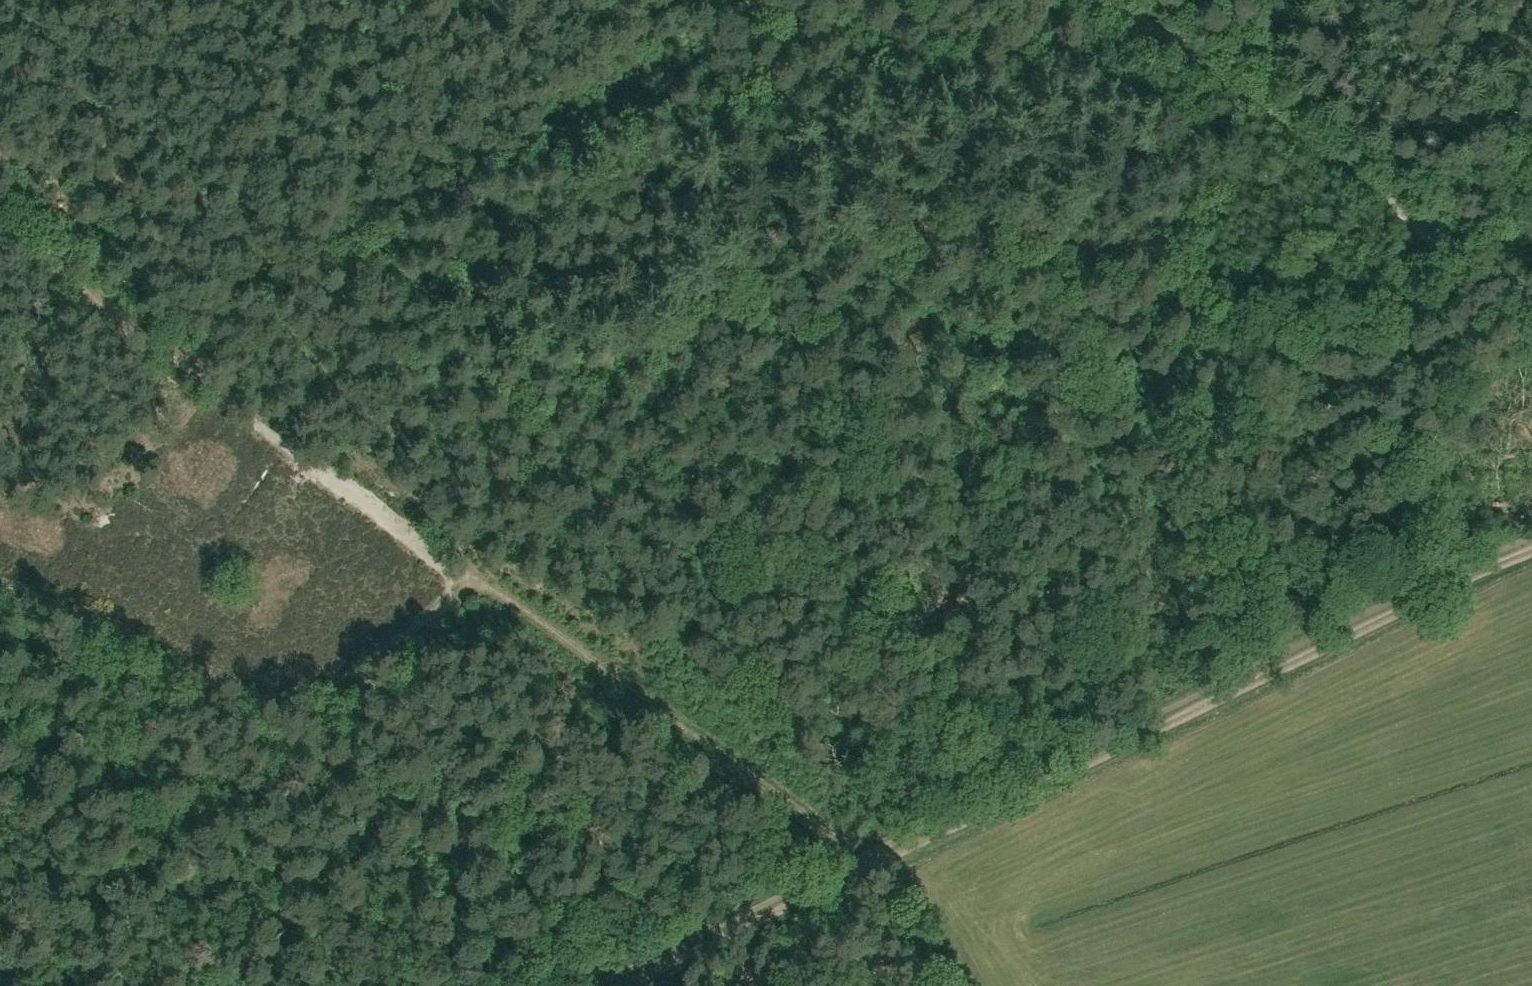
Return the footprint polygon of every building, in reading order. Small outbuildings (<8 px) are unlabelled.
[(881,910),(887,908),(884,901),(878,904),(881,910)]
